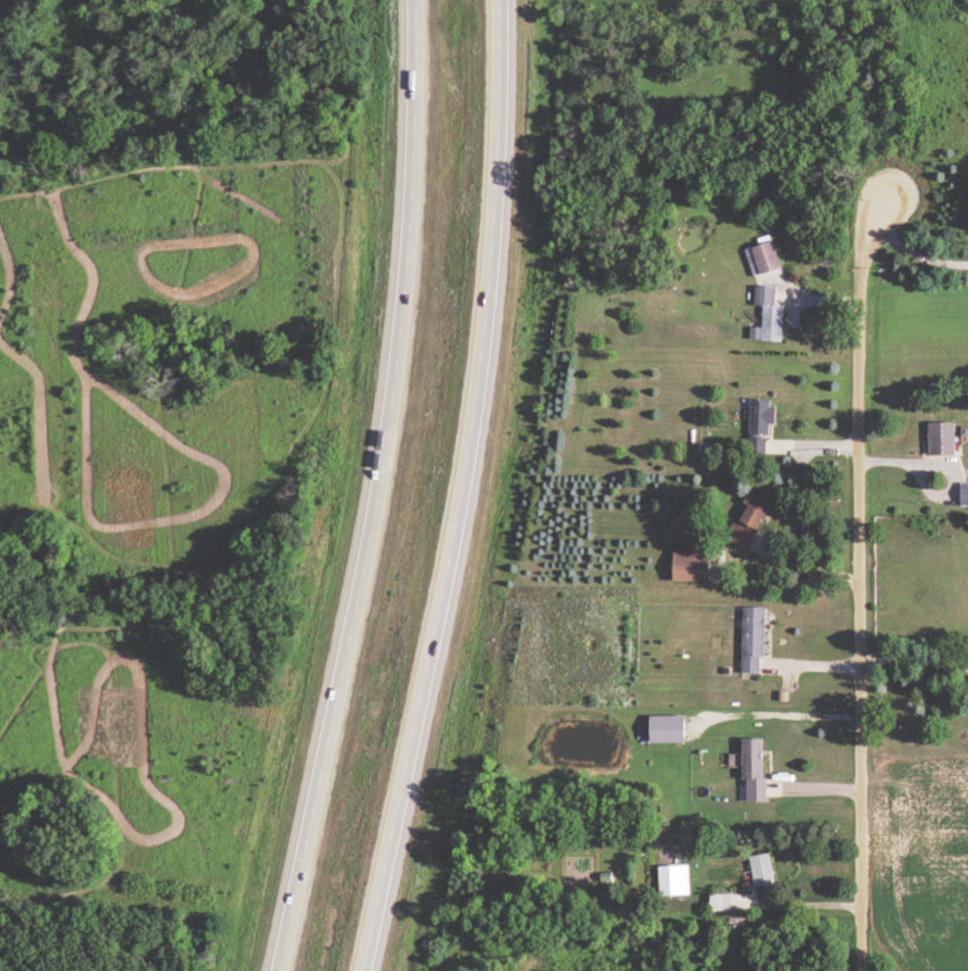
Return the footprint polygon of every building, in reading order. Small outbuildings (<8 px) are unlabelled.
[(784,268),(775,241),(747,250),(756,277),(784,268)] [(785,342),(786,307),(777,306),(779,288),(757,287),(756,306),(765,307),(764,330),(752,329),(751,341),(785,342)] [(770,453),(771,423),(780,423),(781,407),(775,407),(775,399),(752,398),(751,453),(770,453)] [(932,421),(932,453),(958,453),(958,421),(932,421)] [(753,550),(775,499),(754,489),(731,540),(753,550)] [(675,547),(675,581),(714,581),(714,547),(675,547)] [(766,673),(766,606),(744,606),(744,673),(766,673)] [(769,801),(767,738),(744,739),(746,802),(769,801)] [(713,892),(713,910),(735,910),(735,892),(713,892)]
